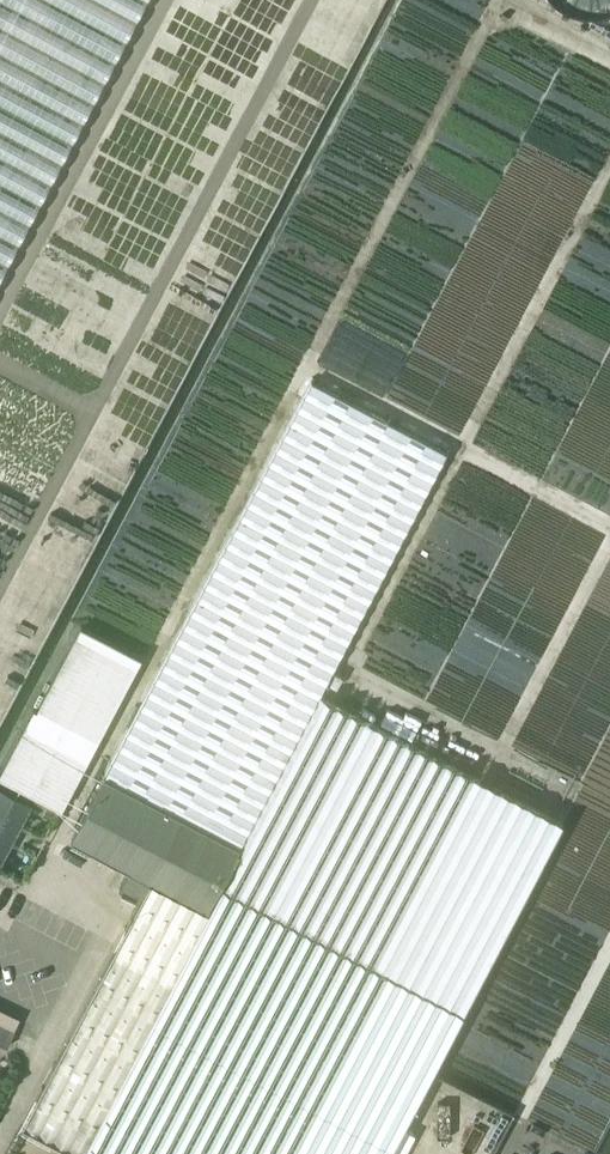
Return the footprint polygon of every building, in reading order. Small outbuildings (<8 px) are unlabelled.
[(150,0),(0,0),(0,282),(150,0)] [(149,880),(112,952),(21,1124),(77,1153),(387,1153),(465,1006),(562,822),(318,694),(446,453),(310,381),(103,775),(70,839),(149,880)] [(30,722),(27,721),(0,773),(0,777),(60,808),(139,657),(81,626),(30,722)] [(30,802),(0,786),(0,860),(30,802)] [(0,1023),(0,1043),(7,1047),(15,1030),(0,1023)]
